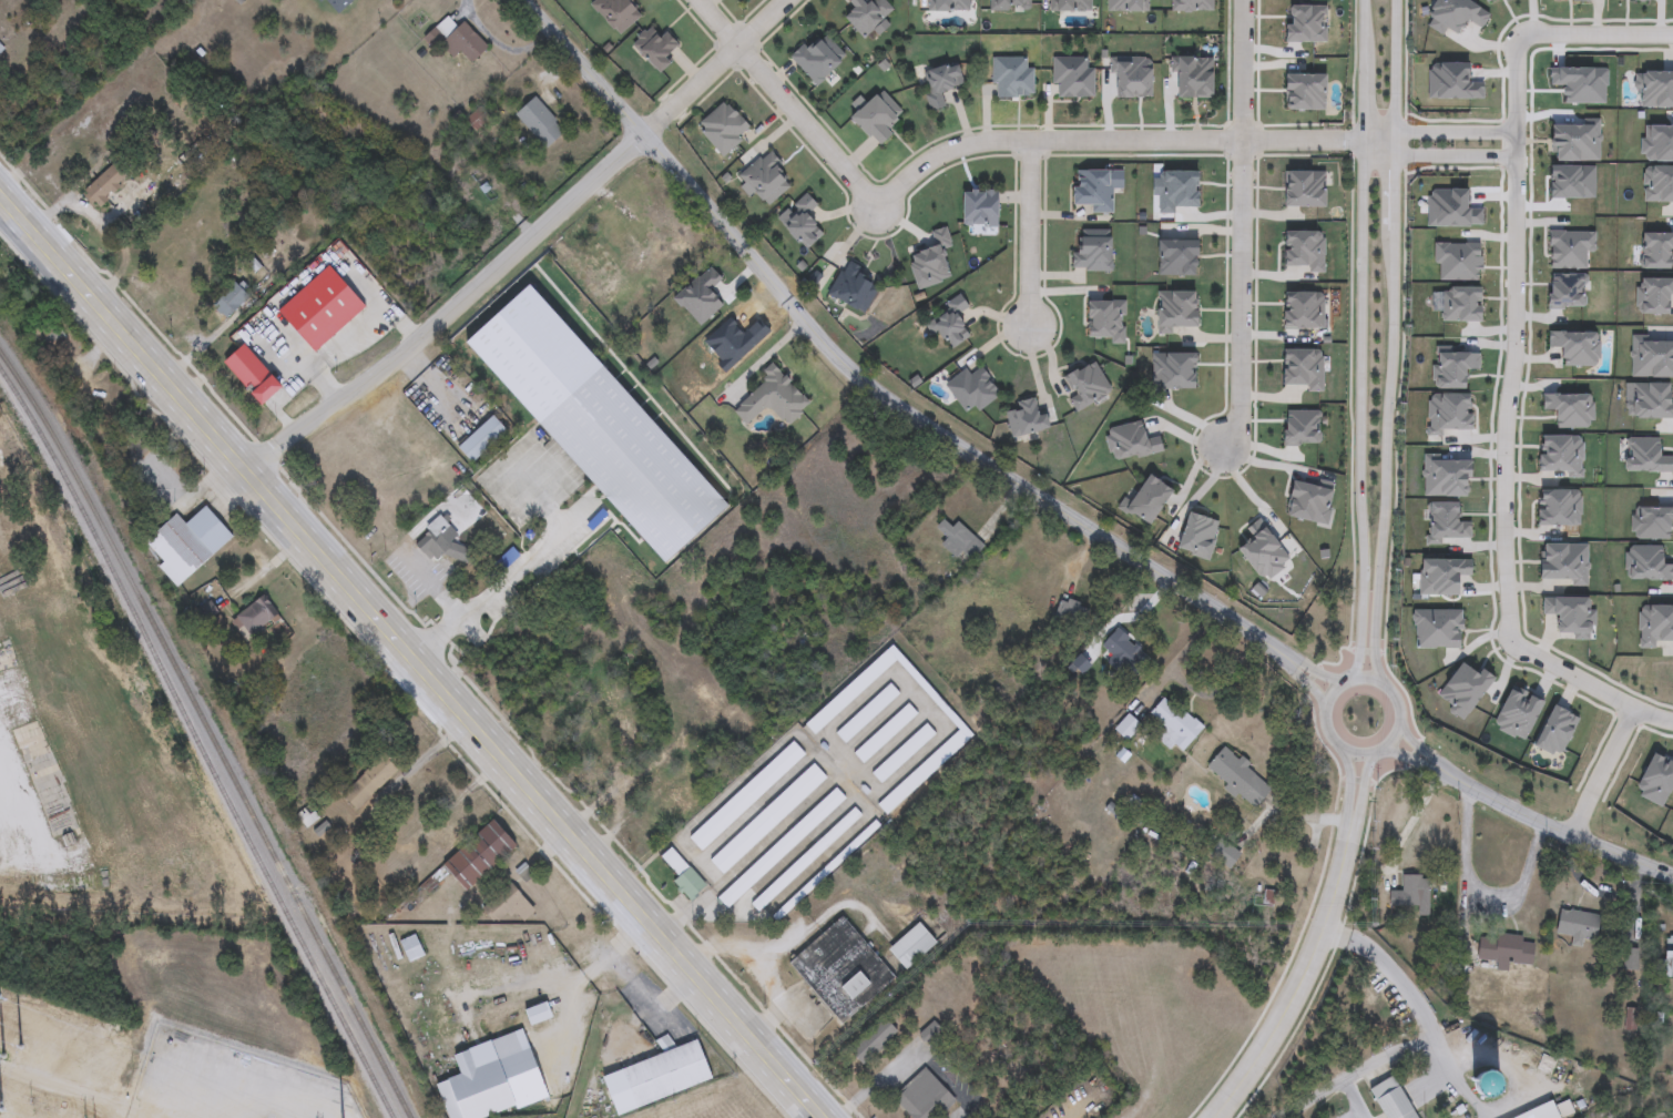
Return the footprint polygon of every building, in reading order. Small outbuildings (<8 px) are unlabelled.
[(338,14),(326,0),(354,0),(338,14)] [(593,6),(599,0),(638,0),(647,11),(619,35),(593,6)] [(849,3),(853,0),(865,0),(869,4),(874,0),(885,0),(895,10),(865,38),(846,18),(855,9),(849,3)] [(936,11),(936,0),(971,0),(971,11),(936,11)] [(994,11),(994,0),(1032,0),(1032,11),(994,11)] [(1057,11),(1057,0),(1093,0),(1093,11),(1057,11)] [(465,21),(489,48),(471,65),(443,35),(433,45),(426,39),(447,19),(457,29),(465,21)] [(633,44),(652,27),(661,35),(665,31),(680,45),(667,57),(673,62),(662,73),(633,44)] [(816,34),(843,61),(818,85),(792,59),(816,34)] [(1181,98),(1181,69),(1173,69),(1173,57),(1215,57),(1215,98),(1181,98)] [(1053,58),(1095,58),(1095,98),(1053,98),(1053,58)] [(993,59),(1034,59),(1034,98),(993,98),(993,59)] [(922,72),(959,63),(965,84),(941,91),(946,108),(932,111),(922,72)] [(853,118),(877,94),(902,121),(877,144),(853,118)] [(565,131),(545,149),(516,115),(534,98),(565,131)] [(697,130),(723,101),(753,128),(726,155),(697,130)] [(741,175),(768,151),(795,182),(768,206),(741,175)] [(82,193),(111,164),(126,180),(98,209),(82,193)] [(1114,170),(1113,213),(1092,213),(1092,204),(1077,204),(1077,170),(1114,170)] [(1000,225),(966,225),(966,190),(1000,190),(1000,225)] [(807,250),(781,222),(808,194),(816,203),(806,213),(825,233),(807,250)] [(1081,250),(1081,231),(1113,231),(1113,271),(1073,271),(1073,250),(1081,250)] [(828,296),(845,262),(881,278),(865,314),(828,296)] [(248,296),(226,319),(211,305),(235,282),(248,296)] [(959,315),(973,335),(953,349),(930,318),(961,296),(969,307),(959,315)] [(256,342),(265,333),(276,344),(268,353),(256,342)] [(244,380),(223,358),(236,346),(257,367),(244,380)] [(1152,354),(1197,354),(1197,389),(1152,389),(1152,354)] [(976,407),(965,414),(947,384),(980,363),(1001,396),(978,410),(976,407)] [(748,426),(733,409),(777,367),(810,404),(787,426),(769,406),(748,426)] [(318,385),(312,394),(299,385),(307,376),(318,385)] [(1052,429),(1013,437),(1008,413),(1021,409),(1020,402),(1038,397),(1041,413),(1049,411),(1052,429)] [(459,448),(493,415),(508,429),(475,464),(459,448)] [(185,525),(206,507),(233,539),(175,587),(160,567),(163,563),(145,541),(177,515),(185,525)] [(441,553),(438,560),(417,551),(430,517),(458,529),(452,542),(472,550),(467,565),(441,553)] [(958,521),(985,547),(966,567),(941,545),(948,538),(937,528),(945,519),(953,527),(958,521)] [(1082,629),(1054,614),(1064,596),(1092,610),(1082,629)] [(253,639),(235,617),(259,597),(277,619),(253,639)] [(1141,649),(1126,667),(1102,649),(1116,630),(1141,649)] [(973,738),(885,814),(876,804),(959,732),(898,662),(814,735),(804,725),(894,647),(973,738)] [(899,694),(846,744),(836,734),(890,684),(899,694)] [(1166,728),(1152,714),(1167,697),(1204,730),(1183,753),(1175,745),(1171,751),(1156,739),(1166,728)] [(917,713),(865,765),(855,755),(907,703),(917,713)] [(1141,728),(1126,741),(1116,729),(1130,716),(1141,728)] [(935,734),(881,784),(871,774),(926,724),(935,734)] [(690,838),(794,743),(806,755),(701,851),(690,838)] [(1274,790),(1256,811),(1207,768),(1226,748),(1274,790)] [(710,861),(815,765),(827,780),(722,874),(710,861)] [(717,898),(836,789),(846,800),(727,909),(717,898)] [(318,817),(306,829),(296,815),(308,805),(318,817)] [(752,903),(855,809),(861,817),(758,911),(752,903)] [(443,865),(494,820),(519,846),(469,892),(443,865)] [(1231,868),(1212,855),(1222,841),(1241,854),(1231,868)] [(673,883),(680,877),(661,858),(671,848),(707,886),(692,902),(673,883)] [(1400,906),(1400,876),(1428,876),(1428,906),(1400,906)] [(482,911),(512,882),(539,908),(524,923),(511,909),(496,924),(482,911)] [(1554,935),(1559,911),(1598,917),(1593,942),(1554,935)] [(897,979),(843,1026),(788,964),(843,917),(897,979)] [(936,943),(908,970),(889,952),(917,924),(936,943)] [(1530,966),(1476,961),(1478,935),(1532,941),(1530,966)] [(1661,941),(1672,941),(1672,978),(1661,978),(1661,941)] [(531,1028),(524,1013),(545,1003),(552,1018),(531,1028)] [(899,1033),(865,1067),(849,1050),(884,1017),(899,1033)] [(547,1099),(487,1117),(449,1117),(438,1084),(461,1077),(455,1054),(526,1030),(547,1099)] [(713,1083),(616,1115),(603,1076),(701,1043),(713,1083)] [(956,1099),(937,1117),(910,1117),(892,1101),(924,1068),(956,1099)] [(1393,1077),(1415,1117),(1384,1117),(1368,1090),(1393,1077)] [(1549,1105),(1555,1117),(1517,1117),(1549,1105)]
